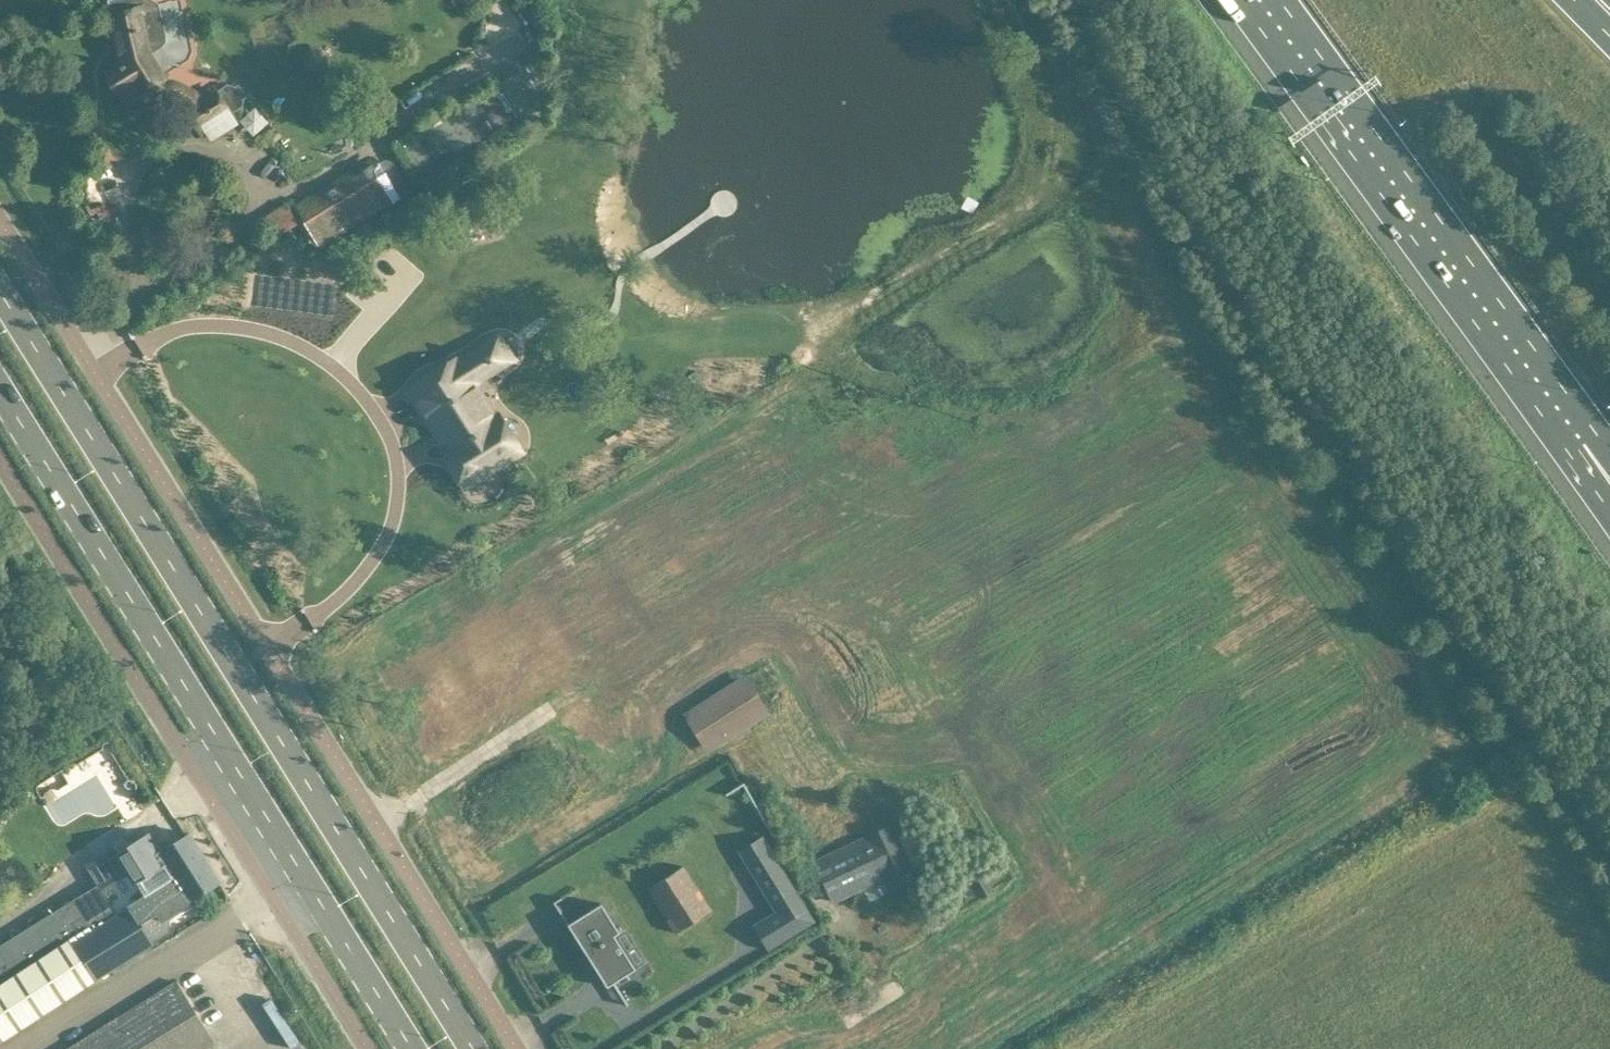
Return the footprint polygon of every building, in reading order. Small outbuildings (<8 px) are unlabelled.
[(112,14),(123,64),(109,73),(127,102),(142,93),(141,92),(152,85),(156,92),(159,91),(165,91),(185,102),(187,105),(185,107),(201,132),(206,129),(211,138),(236,122),(231,114),(242,107),(243,100),(243,99),(246,97),(239,85),(235,87),(234,86),(228,85),(216,92),(215,89),(200,98),(196,91),(176,81),(172,80),(167,82),(151,53),(162,46),(166,41),(166,35),(159,3),(154,0),(109,0),(112,14)] [(418,185),(549,112),(525,69),(394,143),(418,185)] [(376,164),(301,209),(328,254),(353,239),(346,227),(406,190),(408,185),(393,160),(386,159),(376,164)] [(286,204),(277,210),(258,222),(270,240),(298,223),(286,204)] [(275,246),(283,259),(307,244),(299,230),(275,246)] [(458,358),(409,388),(425,415),(427,414),(448,447),(443,450),(444,450),(465,486),(469,483),(469,482),(467,483),(461,474),(486,458),(493,469),(521,451),(516,441),(511,444),(500,427),(505,424),(499,415),(495,418),(494,417),(489,421),(466,383),(471,380),(460,361),(458,358)] [(745,681),(690,717),(709,747),(765,711),(745,681)] [(827,855),(815,861),(833,901),(835,900),(833,896),(843,891),(886,871),(893,885),(915,875),(891,824),(850,844),(827,855)] [(88,866),(86,866),(98,885),(99,885),(102,890),(103,890),(131,872),(145,895),(173,877),(206,857),(191,833),(187,835),(161,851),(159,847),(155,849),(147,836),(151,834),(150,833),(120,852),(116,847),(115,848),(116,849),(88,866)] [(768,949),(815,920),(763,835),(740,849),(779,912),(754,927),(768,949)] [(145,895),(128,905),(129,907),(139,922),(141,921),(160,909),(164,917),(188,902),(202,893),(203,894),(206,892),(205,891),(221,881),(206,857),(173,877),(145,895)] [(685,866),(649,889),(677,932),(712,909),(685,866)] [(98,885),(76,899),(92,925),(116,911),(103,890),(102,890),(99,885),(98,885)] [(92,925),(76,899),(0,947),(0,983),(92,925)] [(620,932),(602,902),(568,924),(607,986),(636,968),(615,935),(620,932)] [(0,983),(0,1044),(96,981),(133,958),(155,944),(153,941),(141,921),(139,922),(129,907),(118,914),(116,911),(92,925),(0,983)] [(217,1042),(178,981),(71,1048),(207,1048),(217,1042)]
